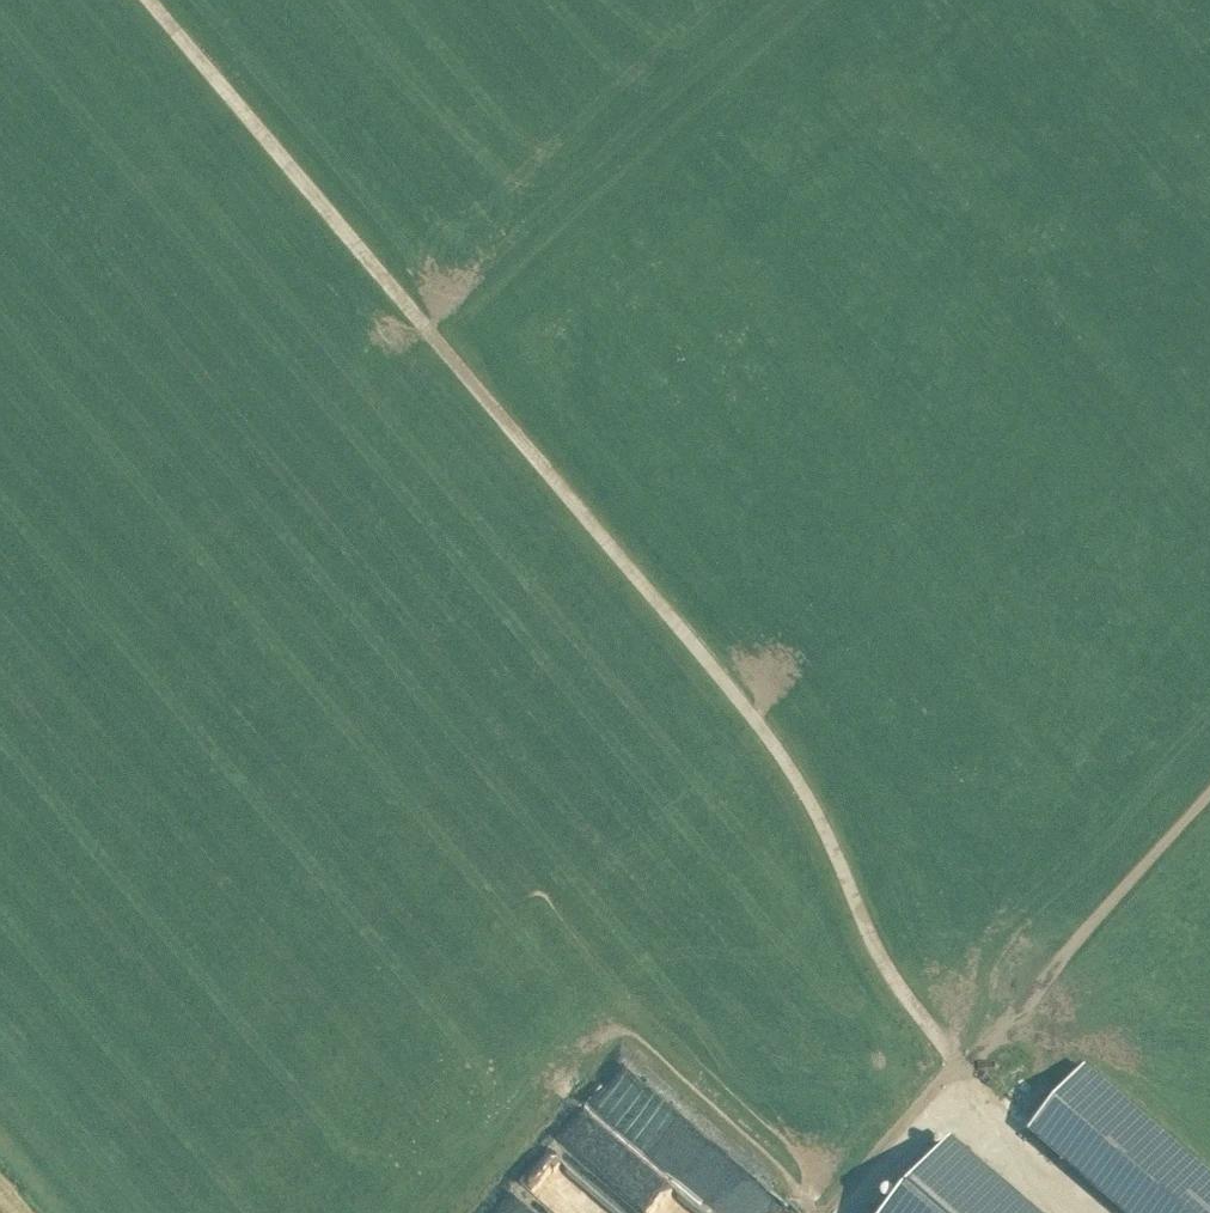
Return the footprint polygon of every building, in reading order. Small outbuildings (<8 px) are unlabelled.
[(1084,1067),(1028,1134),(1119,1212),(1209,1212),(1209,1176),(1084,1067)] [(635,1076),(615,1097),(664,1141),(643,1165),(629,1153),(619,1165),(637,1181),(636,1182),(671,1212),(756,1212),(770,1197),(635,1076)] [(950,1141),(888,1212),(1033,1212),(950,1141)]
